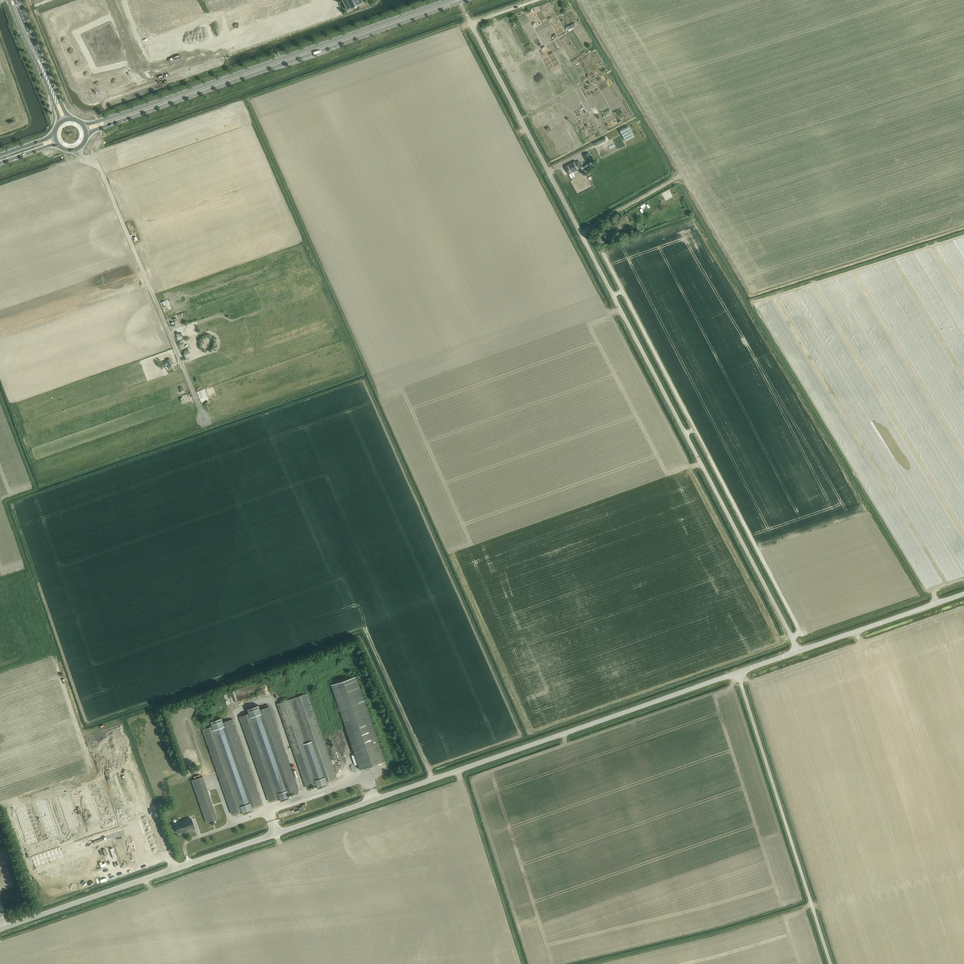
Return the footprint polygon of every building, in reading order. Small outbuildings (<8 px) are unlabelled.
[(348,11),(354,8),(354,7),(357,5),(358,6),(364,2),(362,0),(342,0),(348,11)] [(104,28),(101,29),(102,34),(112,31),(110,26),(104,28)] [(112,31),(102,34),(104,39),(114,36),(112,31)] [(71,36),(55,43),(62,60),(64,59),(66,64),(64,64),(72,82),(87,76),(80,58),(78,59),(76,55),(78,54),(71,36)] [(114,36),(104,39),(106,44),(116,41),(114,38),(114,36)] [(116,41),(106,44),(108,50),(117,46),(117,45),(116,41)] [(117,46),(108,50),(110,55),(120,51),(118,48),(117,46)] [(120,51),(110,55),(112,60),(121,57),(120,51)] [(128,70),(92,81),(97,95),(132,84),(128,70)] [(576,161),(565,167),(569,174),(580,168),(576,161)] [(615,234),(613,229),(604,234),(606,238),(615,234)] [(331,685),(346,727),(360,769),(365,768),(367,770),(370,769),(369,766),(386,761),(356,676),(331,685)] [(307,693),(278,703),(307,788),(317,784),(318,789),(328,785),(327,781),(336,778),(307,693)] [(250,713),(240,717),(269,801),(279,798),(280,802),(290,798),(289,794),(298,791),(269,706),(260,710),(259,705),(249,709),(250,713)] [(213,726),(203,729),(232,814),(245,809),(246,814),(256,810),(255,806),(262,804),(232,719),(223,722),(222,718),(212,721),(213,726)] [(206,823),(217,819),(203,776),(192,780),(206,823)] [(191,818),(174,824),(177,833),(194,827),(191,818)]
